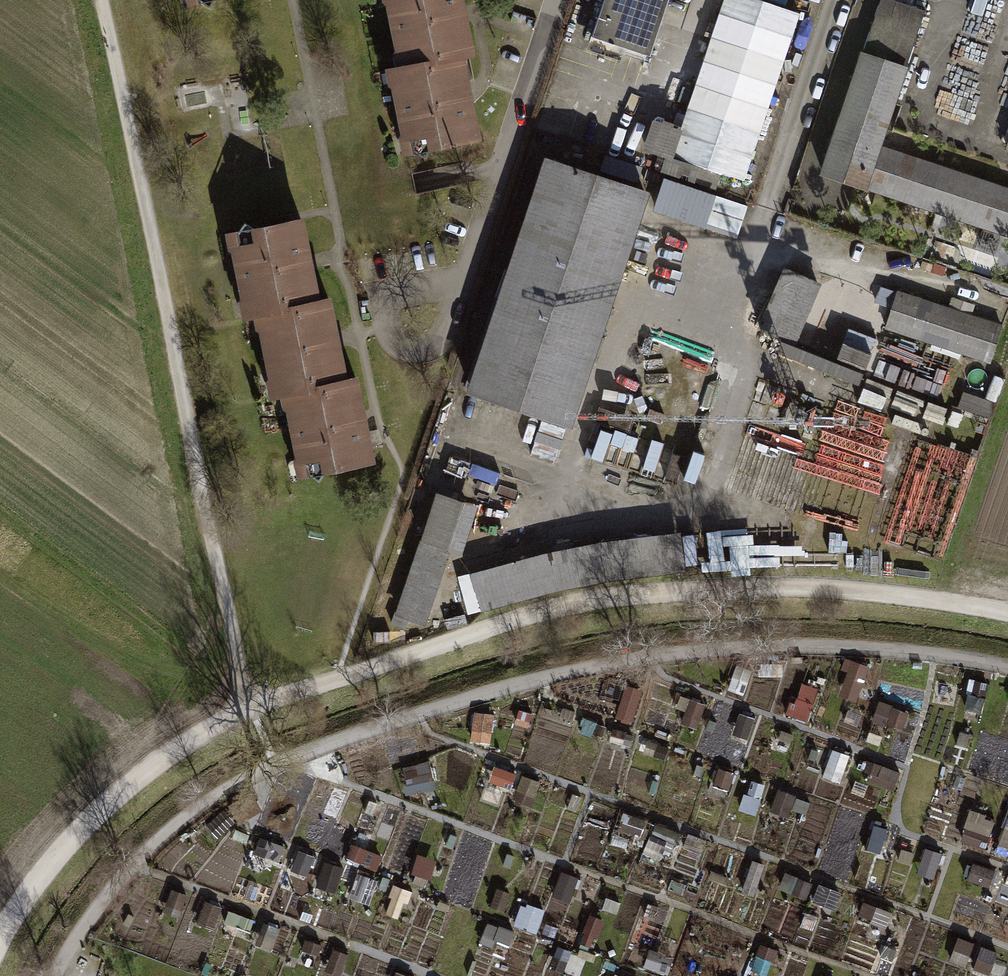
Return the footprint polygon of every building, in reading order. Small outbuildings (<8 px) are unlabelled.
[(396,75),(466,62),(476,61),(465,0),(382,0),(396,75)] [(589,44),(648,64),(669,0),(604,0),(589,44)] [(744,190),(802,19),(744,0),(728,0),(682,133),(663,127),(651,161),(666,166),(661,181),(697,193),(702,176),(744,190)] [(972,17),(984,21),(991,0),(978,0),(972,17)] [(880,3),(820,180),(1007,243),(1007,194),(880,151),(925,18),(880,3)] [(386,77),(402,161),(482,147),(466,62),(396,75),(386,77)] [(467,398),(570,433),(649,198),(546,163),(467,398)] [(741,237),(750,211),(715,199),(714,200),(679,188),(670,215),(715,230),(716,229),(741,237)] [(230,241),(246,322),(258,320),(321,307),(305,226),(230,241)] [(759,335),(791,349),(818,289),(785,274),(778,291),(767,286),(755,313),(766,317),(759,335)] [(988,371),(1003,331),(970,319),(974,309),(955,303),(952,312),(900,294),(885,334),(988,371)] [(258,320),(274,402),(284,400),(349,387),(333,305),(321,307),(258,320)] [(805,346),(872,366),(884,325),(852,316),(848,328),(831,323),(833,317),(818,313),(815,323),(811,322),(805,346)] [(284,400),(300,481),(375,466),(359,385),(349,387),(284,400)] [(607,411),(593,460),(620,468),(634,419),(607,411)] [(425,632),(452,564),(461,566),(478,513),(435,500),(419,553),(393,619),(425,632)] [(472,579),(483,622),(554,600),(602,591),(650,585),(685,582),(680,540),(642,544),(641,533),(607,536),(609,547),(550,558),(472,579)] [(810,715),(817,684),(801,680),(794,712),(810,715)] [(324,850),(341,856),(353,823),(336,817),(324,850)] [(379,866),(384,851),(354,840),(349,855),(379,866)] [(321,884),(339,886),(341,861),(324,859),(321,884)] [(538,929),(546,906),(524,898),(516,921),(538,929)]
